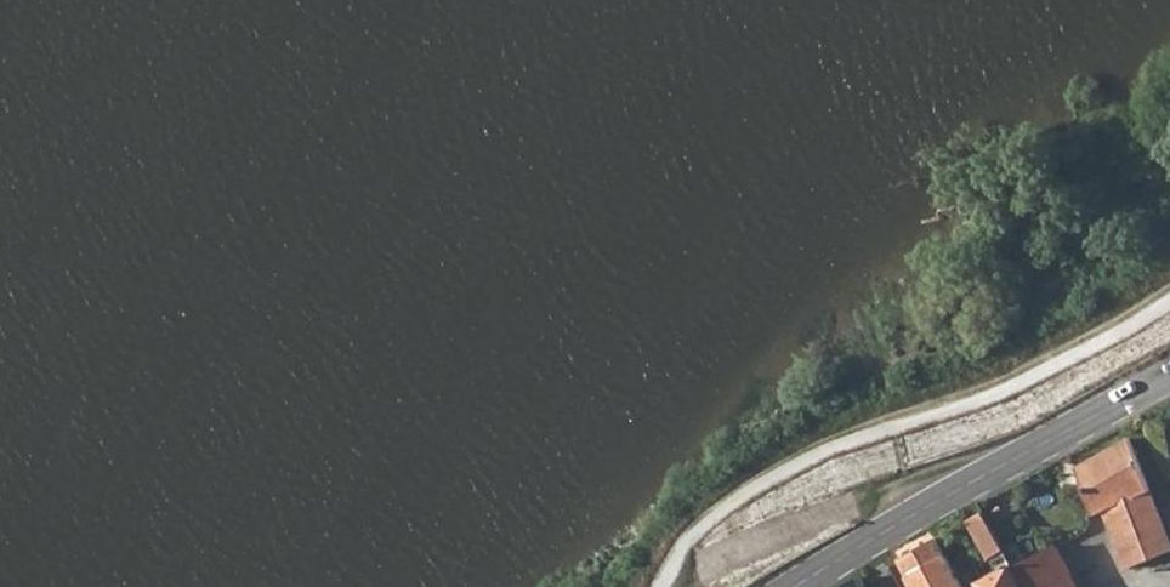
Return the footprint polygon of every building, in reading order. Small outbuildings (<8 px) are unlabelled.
[(1169,551),(1169,470),(1147,482),(1130,439),(1077,470),(1094,514),(1104,510),(1129,565),(1169,551)] [(1011,566),(982,513),(967,521),(997,573),(977,584),(979,586),(1023,586),(1011,566)] [(907,576),(943,555),(934,539),(897,557),(907,576)] [(1023,586),(1079,586),(1054,547),(1011,566),(1023,586)] [(907,576),(914,586),(961,586),(943,555),(907,576)] [(861,579),(846,586),(865,586),(861,579)]
